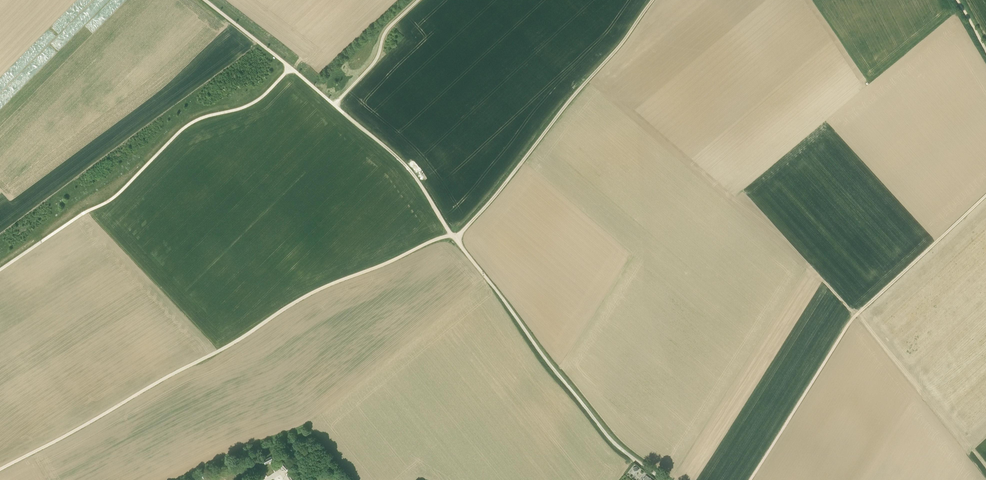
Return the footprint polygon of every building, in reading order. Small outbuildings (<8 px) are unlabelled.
[(282,461),(279,464),(285,470),(288,468),(282,461)]
